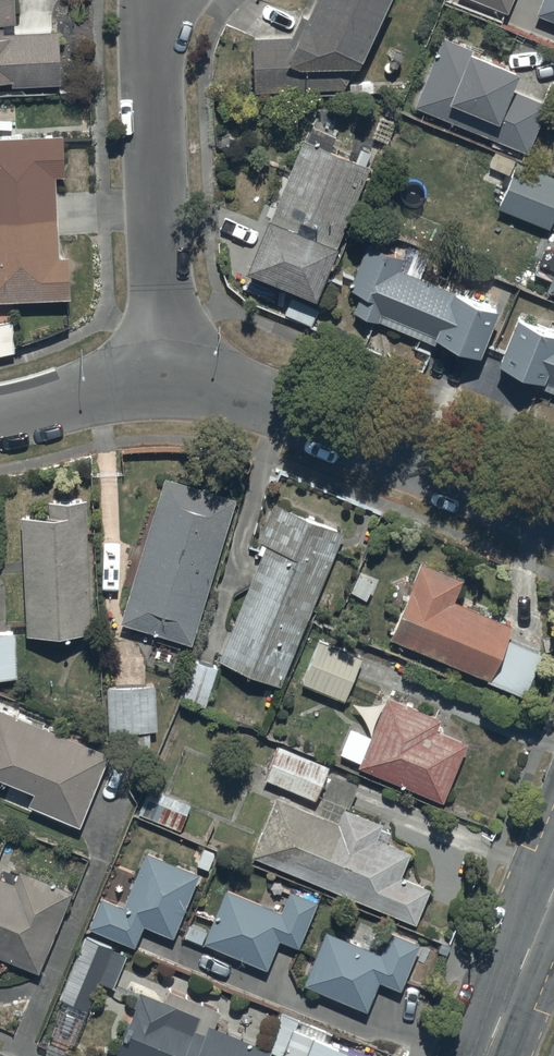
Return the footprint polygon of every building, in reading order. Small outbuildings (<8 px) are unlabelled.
[(13,82),(13,87),(63,85),(60,31),(6,34),(5,24),(17,24),(16,0),(0,0),(0,82),(13,82)] [(254,38),(256,93),(345,90),(355,68),(361,68),(392,0),(317,0),(309,19),(302,16),(292,38),(254,38)] [(509,14),(515,0),(475,0),(509,14)] [(538,16),(553,22),(553,0),(544,0),(538,16)] [(475,50),(444,38),(416,107),(529,154),(549,105),(515,91),(522,74),(473,54),(475,50)] [(0,139),(0,303),(72,299),(70,258),(61,258),(57,178),(66,178),(64,136),(0,139)] [(304,139),(249,273),(318,301),(373,168),(304,139)] [(518,162),(499,209),(550,230),(553,221),(553,177),(518,162)] [(362,295),(355,313),(436,346),(438,341),(482,359),(501,312),(401,272),(406,259),(369,244),(351,290),(362,295)] [(519,320),(501,367),(547,385),(545,391),(553,394),(553,334),(519,320)] [(122,625),(194,646),(238,501),(166,479),(122,625)] [(23,520),(28,637),(94,634),(88,501),(50,503),(51,518),(23,520)] [(220,662),(282,687),(345,534),(275,505),(260,542),(268,546),(220,662)] [(466,582),(423,564),(391,640),(492,682),(509,642),(514,628),(456,604),(466,582)] [(18,679),(16,635),(0,635),(0,680),(18,679)] [(303,685),(347,702),(364,659),(321,642),(303,685)] [(544,656),(509,642),(492,682),(527,697),(544,656)] [(185,702),(207,709),(219,668),(197,662),(185,702)] [(110,734),(159,732),(157,687),(108,689),(110,734)] [(440,718),(387,696),(358,765),(441,799),(466,740),(436,728),(440,718)] [(82,828),(112,756),(0,710),(0,780),(36,795),(31,808),(82,828)] [(331,768),(280,748),(267,781),(317,801),(331,768)] [(192,806),(164,794),(160,804),(147,798),(140,815),(181,832),(192,806)] [(253,859),(418,926),(432,891),(403,879),(413,855),(379,841),(384,826),(346,810),(340,824),(278,799),(253,859)] [(199,867),(210,871),(216,856),(205,852),(199,867)] [(201,876),(147,855),(125,909),(103,900),(90,930),(137,949),(145,928),(175,940),(201,876)] [(41,975),(74,894),(21,873),(16,886),(0,879),(0,959),(41,975)] [(283,915),(227,892),(205,946),(269,972),(281,943),(301,951),(320,905),(292,893),(283,915)] [(193,926),(188,939),(204,945),(209,932),(193,926)] [(382,957),(328,934),(305,987),(369,1014),(382,984),(403,993),(422,947),(392,934),(382,957)] [(87,938),(61,1001),(90,1012),(101,985),(115,990),(129,957),(115,952),(116,950),(87,938)] [(274,1054),(216,1030),(223,1014),(170,992),(166,1003),(142,994),(136,1009),(138,1010),(119,1055),(273,1055),(274,1054)] [(295,1031),(285,1055),(357,1055),(295,1031)]
